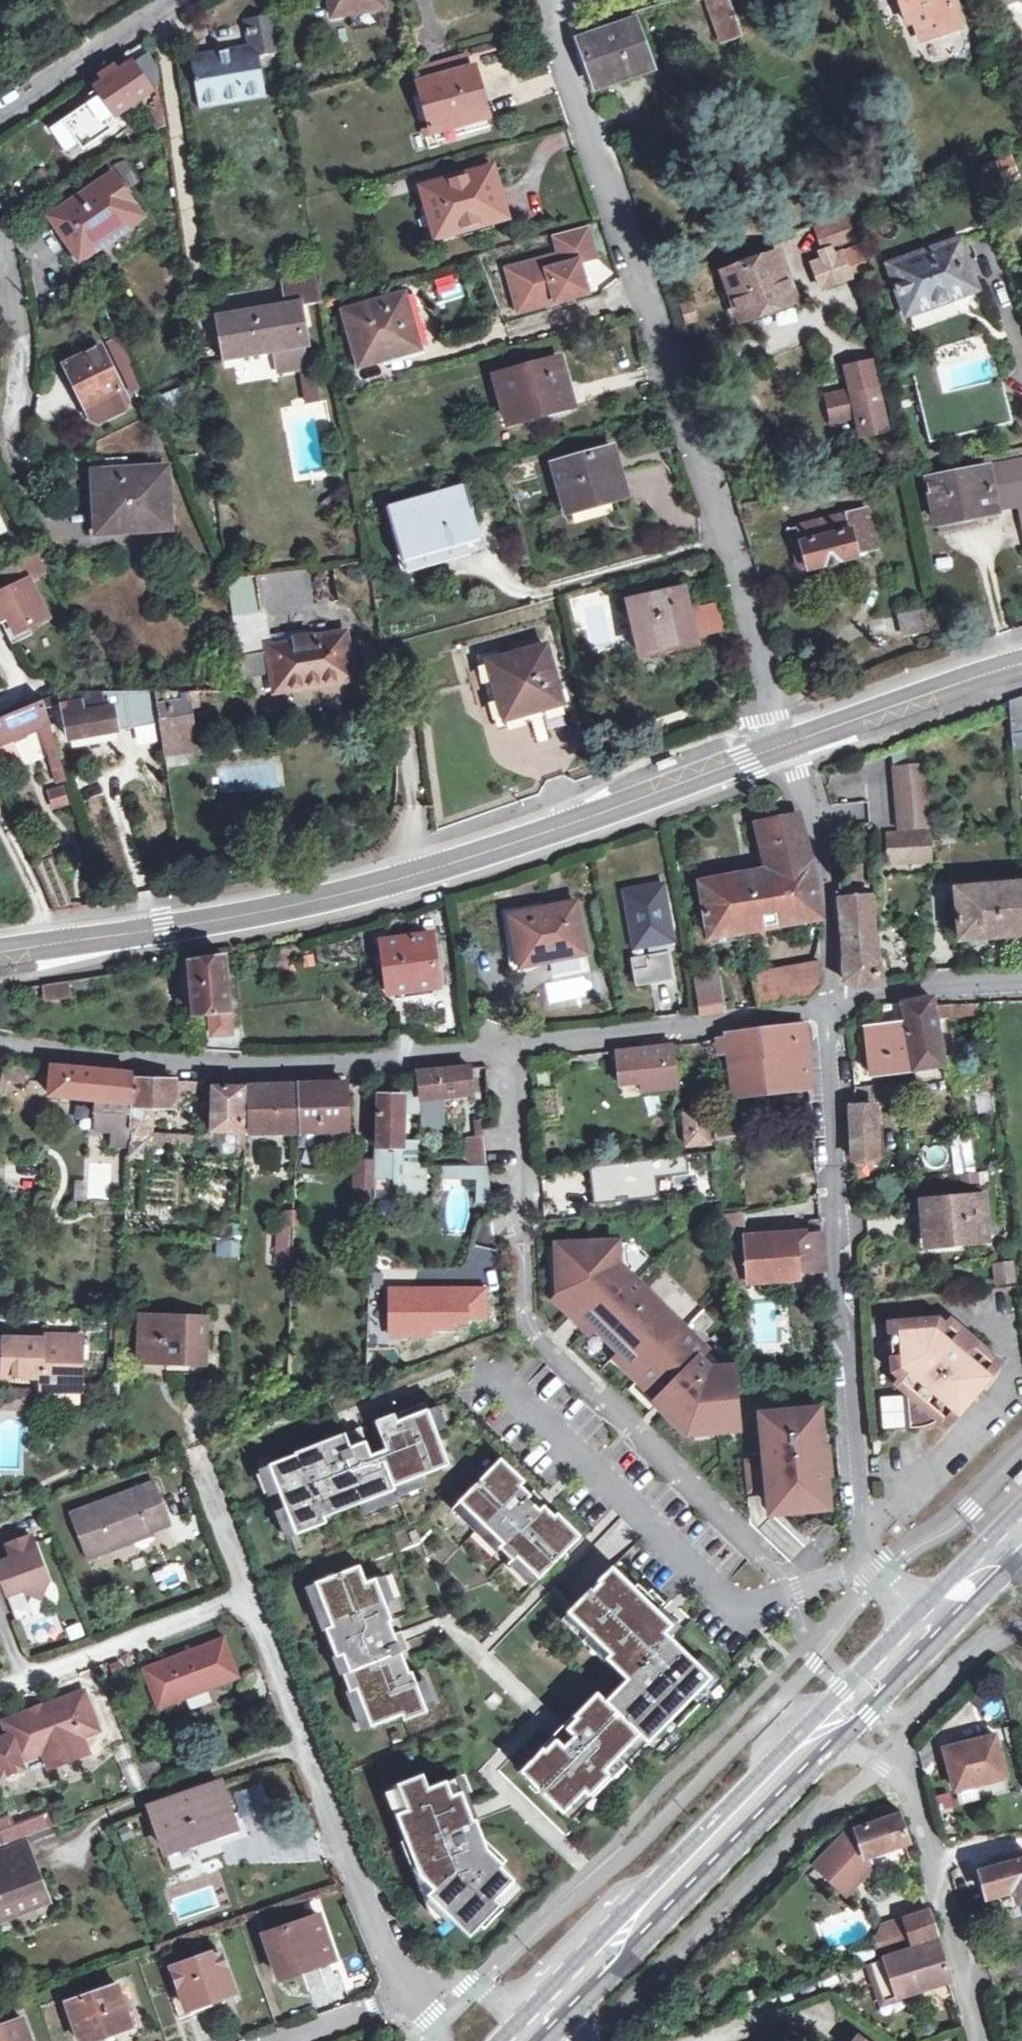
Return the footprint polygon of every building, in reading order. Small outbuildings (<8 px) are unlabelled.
[(331,19),(384,9),(383,0),(328,0),(331,19)] [(741,34),(730,0),(709,0),(723,41),(741,34)] [(942,0),(899,0),(904,15),(910,12),(916,32),(934,26),(936,34),(961,26),(952,0),(949,0),(942,2),(942,0)] [(250,49),(191,59),(199,108),(265,98),(259,57),(280,54),(273,18),(247,23),(250,49)] [(636,19),(579,39),(597,89),(654,68),(636,19)] [(934,26),(916,32),(919,39),(936,34),(934,26)] [(421,84),(468,71),(465,59),(418,73),(421,84)] [(107,81),(96,88),(116,115),(152,91),(132,63),(118,73),(115,68),(104,76),(107,81)] [(473,69),(468,71),(421,84),(420,84),(433,131),(487,116),(473,69)] [(983,185),(1017,172),(1011,155),(978,168),(983,185)] [(425,189),(437,236),(505,218),(492,171),(425,189)] [(114,175),(52,217),(76,254),(106,235),(109,240),(142,218),(114,175)] [(847,211),(820,220),(822,229),(850,219),(847,211)] [(828,244),(854,234),(850,219),(822,229),(828,244)] [(565,254),(512,268),(524,313),(593,294),(583,262),(599,257),(588,226),(559,234),(565,254)] [(59,235),(45,237),(50,267),(64,265),(59,235)] [(106,235),(76,254),(80,259),(109,240),(106,235)] [(779,256),(772,237),(747,247),(753,265),(779,256)] [(908,315),(979,289),(961,239),(889,265),(908,315)] [(818,271),(851,258),(849,252),(815,265),(818,271)] [(748,315),(794,298),(779,256),(753,265),(727,275),(745,325),(752,323),(748,315)] [(857,275),(851,258),(818,271),(824,288),(857,275)] [(287,308),(219,320),(227,360),(259,355),(258,351),(274,349),(279,374),(308,369),(301,326),(307,324),(304,305),(321,302),(317,275),(283,282),(287,308)] [(432,291),(438,307),(464,298),(459,282),(432,291)] [(412,296),(346,314),(360,367),(427,348),(412,296)] [(748,315),(752,323),(797,306),(794,298),(748,315)] [(119,339),(108,345),(132,393),(143,388),(119,339)] [(101,348),(64,366),(91,421),(98,423),(124,410),(128,401),(101,348)] [(496,378),(503,403),(519,399),(526,420),(572,406),(559,361),(496,378)] [(947,369),(920,375),(935,437),(1017,416),(1005,375),(996,378),(953,390),(947,369)] [(856,437),(879,433),(872,390),(824,399),(828,420),(853,416),(856,437)] [(519,399),(503,403),(509,424),(526,420),(519,399)] [(553,467),(567,514),(626,497),(613,449),(553,467)] [(929,478),(939,533),(978,525),(977,516),(998,511),(998,509),(1020,505),(1021,513),(1021,460),(929,478)] [(166,470),(95,475),(99,532),(170,527),(166,470)] [(467,487),(388,511),(401,559),(466,541),(462,522),(475,517),(467,487)] [(855,539),(874,534),(867,511),(798,529),(811,571),(860,559),(859,554),(855,539)] [(855,539),(859,554),(878,549),(874,534),(855,539)] [(40,556),(10,571),(17,586),(1,594),(0,595),(0,620),(1,622),(8,619),(16,634),(28,628),(48,619),(29,581),(47,572),(40,556)] [(0,575),(0,592),(1,594),(17,586),(10,571),(0,575)] [(304,574),(227,582),(241,677),(274,671),(278,693),(350,681),(343,637),(269,648),(264,607),(307,601),(304,574)] [(662,647),(664,655),(698,647),(685,590),(626,603),(638,653),(662,647)] [(904,636),(939,627),(935,609),(901,618),(904,636)] [(8,619),(1,622),(12,645),(32,635),(28,628),(16,634),(8,619)] [(489,663),(505,719),(561,704),(545,649),(489,663)] [(61,693),(42,701),(45,709),(63,706),(68,741),(117,733),(114,709),(104,710),(102,694),(61,693)] [(153,695),(123,694),(130,730),(158,726),(153,695)] [(188,695),(153,695),(158,726),(161,745),(195,739),(188,695)] [(1009,702),(1013,737),(1021,735),(1021,698),(1009,702)] [(0,719),(0,766),(2,765),(8,775),(22,768),(11,743),(39,732),(48,757),(59,754),(45,709),(42,701),(0,719)] [(195,739),(161,745),(167,771),(192,766),(189,751),(197,750),(195,739)] [(658,758),(661,767),(682,760),(679,751),(658,758)] [(901,829),(931,827),(927,766),(897,768),(901,829)] [(64,784),(43,791),(49,812),(70,805),(64,784)] [(864,800),(835,804),(837,820),(866,816),(864,800)] [(770,873),(777,900),(818,893),(810,855),(797,818),(759,825),(770,873)] [(889,834),(891,864),(933,861),(931,832),(889,834)] [(777,900),(770,873),(701,885),(711,941),(821,921),(818,893),(777,900)] [(960,888),(964,939),(1021,934),(1021,883),(960,888)] [(664,888),(626,894),(638,959),(650,957),(649,954),(675,949),(664,888)] [(871,896),(841,898),(847,982),(856,988),(884,985),(871,896)] [(578,901),(512,914),(523,967),(589,954),(578,901)] [(438,989),(432,935),(384,942),(391,996),(438,989)] [(226,956),(189,962),(195,1011),(188,1011),(190,1047),(246,1052),(244,1022),(233,1021),(226,956)] [(821,964),(787,969),(794,1002),(811,1000),(821,986),(821,964)] [(794,1002),(787,969),(753,976),(759,1009),(794,1002)] [(696,985),(699,1000),(721,997),(718,982),(696,985)] [(42,987),(43,1001),(69,998),(68,984),(42,987)] [(701,1017),(724,1015),(721,997),(699,1000),(701,1017)] [(914,1071),(945,1067),(937,1019),(985,1016),(983,1004),(936,1004),(932,999),(903,1004),(914,1071)] [(866,1010),(875,1076),(914,1071),(903,1004),(866,1010)] [(773,1094),(812,1090),(806,1025),(765,1030),(773,1094)] [(727,1039),(735,1098),(773,1094),(765,1030),(727,1035),(727,1039)] [(642,1094),(679,1091),(674,1045),(615,1053),(618,1083),(640,1082),(642,1094)] [(131,1128),(133,1072),(54,1062),(50,1095),(99,1097),(98,1127),(131,1128)] [(474,1091),(470,1065),(418,1071),(422,1094),(423,1098),(474,1091)] [(418,1071),(377,1075),(375,1189),(396,1188),(396,1206),(427,1203),(425,1183),(416,1176),(416,1172),(422,1172),(421,1124),(414,1124),(414,1127),(404,1127),(404,1096),(422,1094),(418,1071)] [(215,1082),(133,1078),(131,1128),(131,1154),(144,1155),(143,1143),(218,1147),(229,1151),(240,1140),(239,1130),(243,1130),(244,1087),(215,1085),(215,1082)] [(347,1083),(296,1084),(299,1131),(349,1128),(347,1083)] [(296,1084),(249,1086),(249,1132),(299,1131),(296,1084)] [(558,1088),(540,1089),(541,1120),(560,1119),(558,1088)] [(878,1140),(877,1107),(852,1109),(855,1141),(878,1140)] [(707,1112),(685,1115),(688,1146),(710,1144),(707,1112)] [(485,1162),(481,1120),(464,1121),(469,1165),(485,1162)] [(878,1160),(878,1140),(855,1141),(855,1161),(878,1160)] [(373,1153),(357,1152),(357,1177),(373,1177),(373,1153)] [(469,1165),(440,1168),(442,1180),(472,1177),(475,1200),(489,1199),(485,1162),(469,1165)] [(986,1195),(923,1201),(928,1244),(990,1238),(986,1195)] [(743,1213),(721,1217),(728,1288),(749,1285),(746,1250),(783,1246),(782,1239),(746,1243),(743,1213)] [(783,1246),(746,1250),(749,1285),(800,1280),(800,1277),(799,1266),(827,1263),(823,1235),(782,1239),(783,1246)] [(618,1240),(546,1242),(548,1300),(572,1324),(651,1400),(648,1404),(685,1439),(741,1434),(735,1368),(715,1370),(702,1357),(708,1351),(619,1262),(618,1240)] [(995,1286),(1016,1282),(1012,1260),(990,1265),(995,1286)] [(799,1266),(800,1277),(827,1273),(827,1263),(799,1266)] [(487,1285),(387,1285),(387,1340),(435,1340),(435,1330),(468,1330),(468,1319),(487,1318),(487,1285)] [(205,1317),(143,1316),(143,1360),(205,1361),(205,1317)] [(946,1318),(890,1325),(895,1370),(907,1378),(907,1388),(912,1428),(919,1429),(926,1428),(935,1425),(941,1422),(947,1414),(956,1419),(1001,1362),(946,1318)] [(55,1342),(4,1341),(3,1379),(41,1379),(41,1392),(67,1392),(67,1384),(81,1384),(83,1338),(55,1338),(55,1342)] [(907,1378),(895,1370),(896,1382),(903,1388),(907,1388),(907,1378)] [(67,1384),(67,1392),(81,1392),(81,1384),(67,1384)] [(28,1394),(2,1394),(2,1408),(28,1409),(28,1394)] [(878,1398),(880,1430),(903,1429),(901,1396),(878,1398)] [(823,1407),(761,1413),(765,1458),(744,1460),(747,1491),(767,1489),(770,1515),(833,1508),(823,1407)] [(299,1455),(270,1466),(298,1534),(327,1522),(325,1517),(397,1489),(395,1485),(449,1464),(428,1408),(398,1420),(395,1413),(376,1422),(387,1448),(378,1452),(372,1454),(360,1428),(297,1452),(299,1455)] [(947,1414),(941,1422),(950,1428),(956,1419),(947,1414)] [(502,1459),(461,1501),(505,1543),(502,1547),(514,1559),(518,1555),(540,1578),(582,1535),(559,1513),(555,1517),(544,1507),(541,1510),(528,1498),(532,1495),(522,1485),(525,1481),(502,1459)] [(1010,1483),(1016,1489),(1021,1482),(1021,1470),(1010,1483)] [(153,1484),(73,1513),(87,1550),(105,1544),(107,1550),(153,1533),(153,1530),(169,1524),(153,1484)] [(541,1498),(535,1492),(532,1495),(528,1498),(541,1510),(544,1507),(548,1504),(541,1498)] [(0,1568),(0,1585),(6,1601),(20,1594),(38,1602),(46,1584),(28,1540),(3,1550),(9,1564),(0,1568)] [(105,1544),(87,1550),(90,1557),(107,1550),(105,1544)] [(358,1566),(315,1583),(333,1627),(326,1630),(337,1657),(344,1654),(351,1671),(344,1674),(351,1691),(357,1688),(372,1726),(403,1713),(405,1719),(427,1710),(412,1672),(409,1673),(401,1652),(394,1634),(388,1621),(391,1620),(374,1579),(365,1583),(358,1566)] [(659,1610),(614,1566),(600,1581),(602,1582),(595,1590),(593,1588),(569,1612),(612,1654),(608,1658),(629,1679),(608,1701),(599,1692),(577,1716),(579,1718),(569,1728),(576,1735),(571,1741),(566,1747),(580,1761),(569,1772),(555,1758),(545,1748),(523,1771),(565,1812),(587,1790),(592,1794),(612,1774),(607,1769),(641,1733),(650,1741),(672,1719),(693,1696),(712,1677),(670,1635),(666,1632),(651,1617),(659,1610)] [(673,1624),(659,1610),(651,1617),(666,1632),(673,1624)] [(401,1631),(394,1634),(401,1652),(408,1649),(404,1637),(401,1631)] [(167,1670),(148,1678),(159,1708),(237,1678),(223,1641),(164,1663),(167,1670)] [(344,1654),(337,1657),(344,1674),(351,1671),(344,1654)] [(167,1670),(164,1663),(145,1671),(148,1678),(167,1670)] [(720,1684),(712,1677),(693,1696),(701,1704),(720,1684)] [(6,1724),(10,1739),(0,1742),(0,1778),(0,1779),(22,1770),(19,1762),(45,1752),(51,1769),(84,1755),(79,1740),(97,1733),(84,1694),(6,1724)] [(607,1769),(612,1774),(614,1776),(650,1742),(657,1749),(680,1726),(672,1719),(650,1741),(641,1733),(607,1769)] [(981,1748),(950,1757),(959,1793),(1008,1779),(998,1738),(979,1743),(981,1748)] [(580,1761),(566,1747),(555,1758),(569,1772),(580,1761)] [(424,1775),(401,1784),(411,1810),(399,1814),(419,1864),(424,1875),(437,1888),(431,1894),(454,1917),(472,1935),(502,1904),(497,1899),(516,1880),(503,1866),(505,1864),(489,1849),(478,1819),(475,1821),(464,1825),(460,1812),(470,1807),(458,1777),(430,1788),(424,1775)] [(222,1783),(150,1808),(165,1852),(236,1828),(222,1783)] [(401,1784),(389,1788),(399,1814),(411,1810),(401,1784)] [(587,1790),(565,1812),(573,1819),(594,1797),(592,1794),(587,1790)] [(954,1790),(936,1794),(940,1811),(958,1807),(954,1790)] [(472,1813),(470,1807),(460,1812),(464,1825),(475,1821),(472,1813)] [(854,1830),(864,1859),(909,1845),(900,1815),(854,1830)] [(0,1852),(0,1920),(17,1914),(15,1908),(46,1896),(34,1862),(30,1863),(23,1844),(0,1852)] [(424,1875),(419,1864),(413,1866),(431,1913),(445,1926),(454,1917),(431,1894),(437,1888),(424,1875)] [(1016,1892),(1020,1906),(1021,1905),(1021,1864),(984,1874),(990,1899),(1016,1892)] [(525,1889),(516,1880),(497,1899),(502,1904),(505,1908),(525,1889)] [(48,1902),(46,1896),(15,1908),(17,1914),(48,1902)] [(903,1918),(907,1933),(912,1946),(937,1937),(928,1910),(903,1918)] [(318,1916),(264,1936),(280,1980),(334,1962),(318,1916)] [(912,1946),(907,1933),(889,1939),(894,1952),(912,1946)] [(871,1966),(883,2003),(951,1982),(939,1943),(871,1966)] [(219,1950),(170,1967),(181,1995),(170,1999),(179,2020),(213,2007),(210,2002),(234,1993),(219,1950)] [(67,2003),(81,2040),(91,2040),(133,2027),(118,1985),(67,2003)] [(0,2028),(0,2040),(30,2040),(22,2020),(0,2028)]
